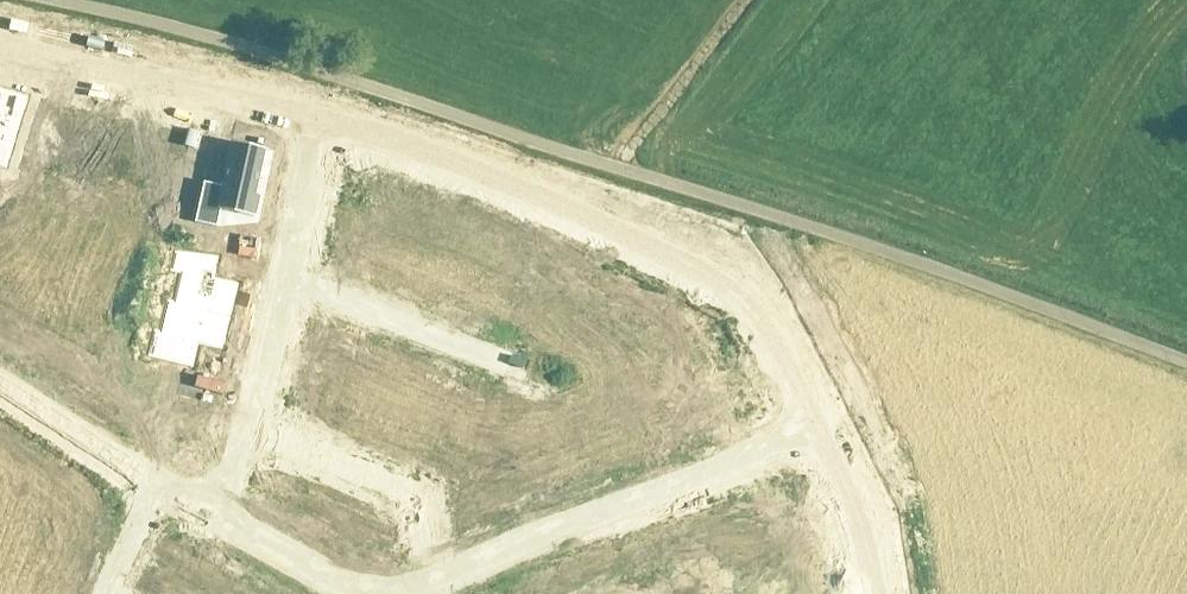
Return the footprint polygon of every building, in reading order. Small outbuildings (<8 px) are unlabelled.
[(12,150),(28,98),(5,91),(0,107),(0,147),(12,150)] [(68,108),(54,170),(75,175),(77,165),(96,169),(107,116),(68,108)] [(203,183),(194,224),(216,228),(220,211),(254,219),(259,195),(254,194),(264,150),(231,143),(222,187),(203,183)] [(178,253),(173,271),(182,273),(175,301),(174,305),(230,318),(238,284),(213,278),(218,257),(212,256),(178,253)] [(155,330),(148,359),(192,369),(198,346),(222,352),(230,318),(174,305),(175,301),(169,299),(161,332),(155,330)] [(171,449),(184,455),(202,422),(170,404),(177,391),(151,377),(143,391),(151,395),(133,427),(156,440),(153,445),(168,454),(171,449)]
